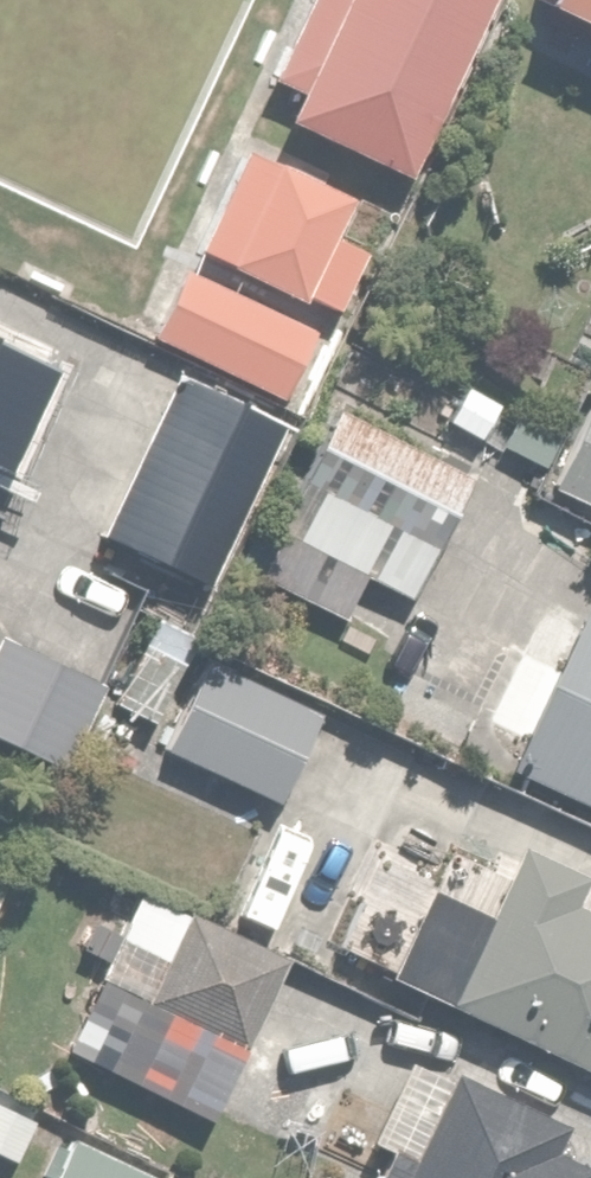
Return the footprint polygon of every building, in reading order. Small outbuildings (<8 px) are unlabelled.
[(282,89),(422,156),(498,0),(325,0),(282,89)] [(590,21),(590,0),(547,0),(590,21)] [(391,212),(251,139),(150,331),(290,404),(391,212)] [(47,359),(0,339),(0,468),(47,359)] [(277,416),(165,371),(101,532),(212,576),(277,416)] [(552,488),(590,503),(590,388),(552,488)] [(464,466),(335,408),(258,578),(340,615),(360,571),(407,592),(464,466)] [(513,756),(590,796),(590,604),(513,756)] [(186,651),(138,629),(106,701),(153,722),(186,651)] [(0,632),(0,735),(63,764),(102,680),(0,632)] [(322,709),(209,661),(171,749),(284,797),(322,709)] [(426,885),(384,976),(590,1069),(590,874),(518,841),(486,912),(426,885)] [(294,962),(141,883),(93,974),(246,1053),(294,962)] [(564,1144),(573,1125),(456,1072),(451,1081),(410,1062),(376,1136),(390,1143),(375,1175),(380,1177),(590,1177),(590,1156),(564,1144)] [(18,1166),(41,1118),(0,1098),(0,1158),(18,1166)] [(76,1135),(56,1177),(165,1177),(76,1135)]
